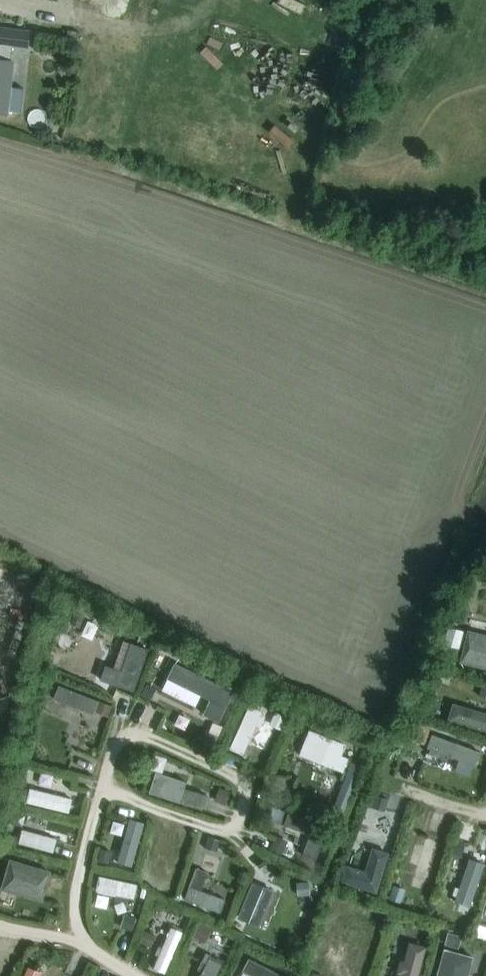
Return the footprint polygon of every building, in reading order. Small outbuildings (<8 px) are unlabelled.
[(202,9),(204,0),(160,0),(202,9)] [(16,30),(0,27),(0,112),(6,113),(12,61),(9,61),(11,45),(27,47),(29,31),(16,30)] [(472,651),(485,655),(485,621),(482,620),(472,651)] [(89,639),(82,659),(122,673),(126,661),(104,654),(107,645),(89,639)] [(73,677),(63,701),(105,718),(115,694),(73,677)] [(262,699),(243,739),(257,746),(262,733),(276,740),(289,712),(262,699)] [(363,747),(335,741),(339,727),(319,722),(312,751),(359,762),(363,747)] [(426,765),(457,775),(461,762),(430,752),(426,765)] [(349,782),(353,770),(341,765),(336,778),(349,782)] [(82,806),(86,790),(56,782),(56,781),(44,777),(39,795),(82,806)] [(380,832),(394,808),(381,800),(367,825),(380,832)] [(298,813),(329,828),(334,816),(303,801),(298,813)] [(143,810),(135,853),(147,855),(155,812),(143,810)] [(138,828),(142,816),(130,812),(126,824),(138,828)] [(79,829),(82,817),(67,813),(64,825),(79,829)] [(35,820),(31,833),(67,843),(71,830),(35,820)] [(424,882),(441,886),(450,847),(432,843),(424,882)] [(146,898),(151,875),(112,866),(106,891),(126,896),(127,894),(146,898)] [(289,883),(268,873),(251,907),(272,917),(289,883)] [(310,874),(310,887),(323,886),(322,873),(310,874)] [(235,904),(239,890),(203,878),(198,892),(235,904)] [(180,965),(193,921),(181,918),(168,961),(180,965)] [(450,975),(479,975),(482,966),(485,967),(485,948),(459,941),(450,975)] [(430,945),(414,944),(412,975),(427,975),(430,945)] [(211,975),(228,975),(233,951),(216,948),(211,975)] [(296,966),(262,951),(251,975),(292,975),(296,966)] [(55,961),(41,955),(33,975),(49,975),(55,961)]
